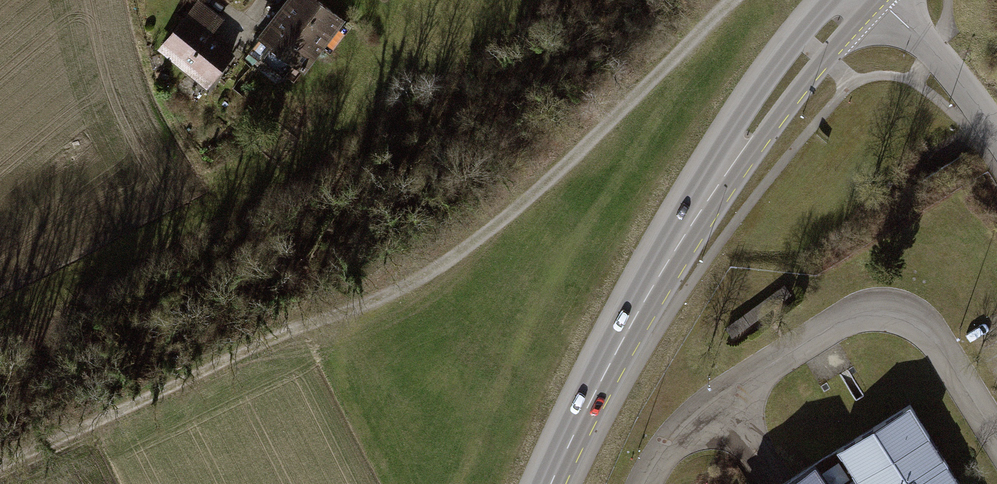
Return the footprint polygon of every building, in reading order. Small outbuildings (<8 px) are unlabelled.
[(158,41),(198,74),(221,46),(209,36),(226,15),(207,0),(191,0),(158,41)] [(251,42),(297,74),(338,16),(316,0),(281,0),(251,42)] [(837,449),(859,483),(962,483),(911,402),(837,449)] [(782,483),(829,483),(816,463),(782,483)]
